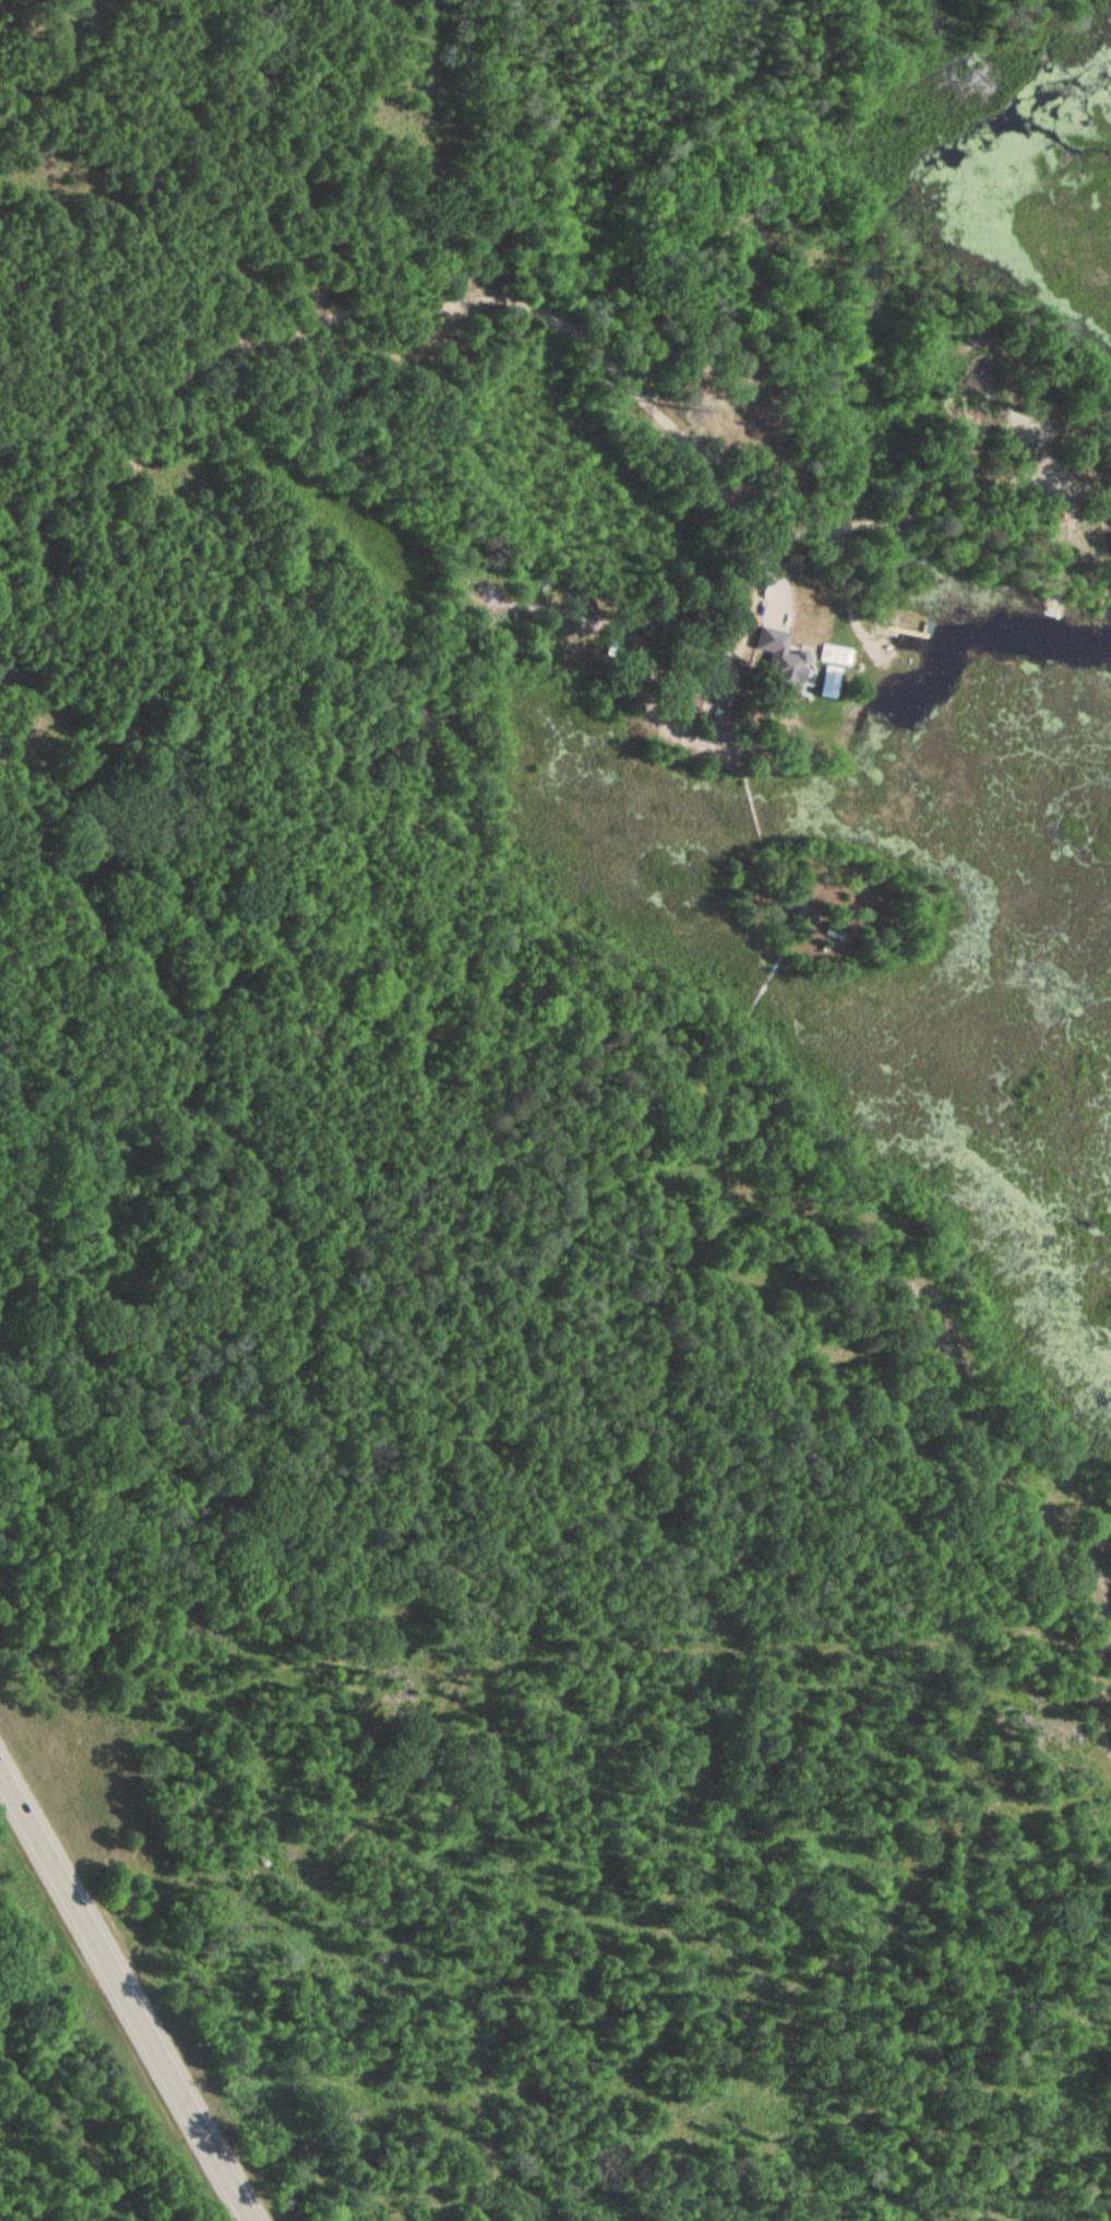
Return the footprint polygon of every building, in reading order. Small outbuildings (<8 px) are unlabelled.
[(787,653),(792,634),(760,627),(755,650),(769,653),(763,681),(802,690),(809,658),(787,653)]
